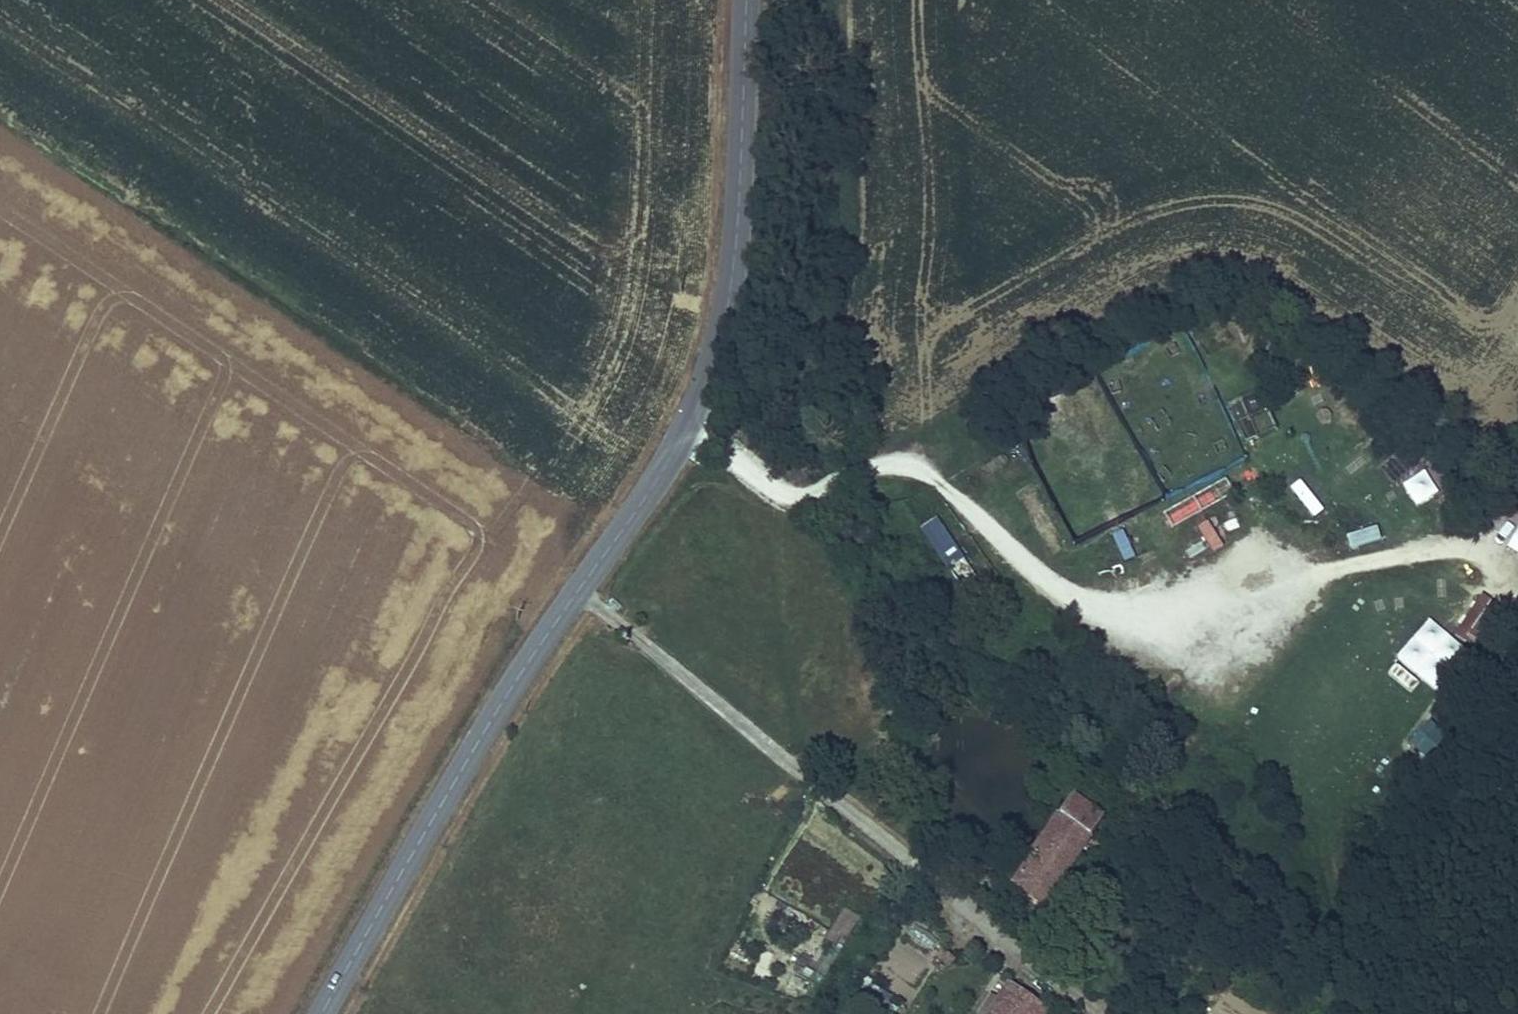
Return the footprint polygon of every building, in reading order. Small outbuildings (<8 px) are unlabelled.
[(1415,507),(1440,493),(1425,468),(1400,482),(1415,507)] [(1217,487),(1163,509),(1169,524),(1234,499),(1225,476),(1214,480),(1217,487)] [(968,561),(937,517),(923,526),(954,571),(968,561)] [(1209,521),(1196,528),(1211,553),(1223,546),(1209,521)] [(1346,536),(1350,550),(1380,542),(1376,528),(1346,536)] [(1124,530),(1112,536),(1125,562),(1137,556),(1124,530)] [(1508,613),(1481,595),(1455,634),(1481,652),(1508,613)] [(1431,619),(1396,657),(1435,692),(1469,655),(1431,619)] [(1429,764),(1451,742),(1430,721),(1408,744),(1429,764)] [(1101,821),(1081,806),(1087,797),(1077,790),(1063,810),(1044,834),(1027,857),(1029,858),(1011,887),(1043,909),(1076,861),(1090,839),(1104,843),(1114,830),(1101,821)] [(1006,982),(996,998),(985,1013),(1055,1013),(1006,982)] [(976,1013),(985,1013),(996,998),(990,994),(976,1013)]
